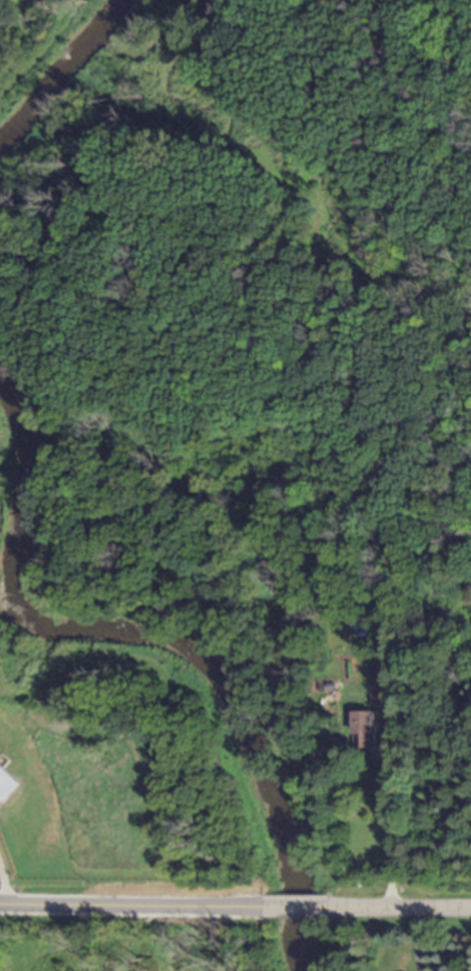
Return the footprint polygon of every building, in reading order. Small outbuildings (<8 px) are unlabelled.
[(353,711),(354,748),(375,747),(374,711),(353,711)] [(19,783),(0,765),(0,805),(19,783)]
